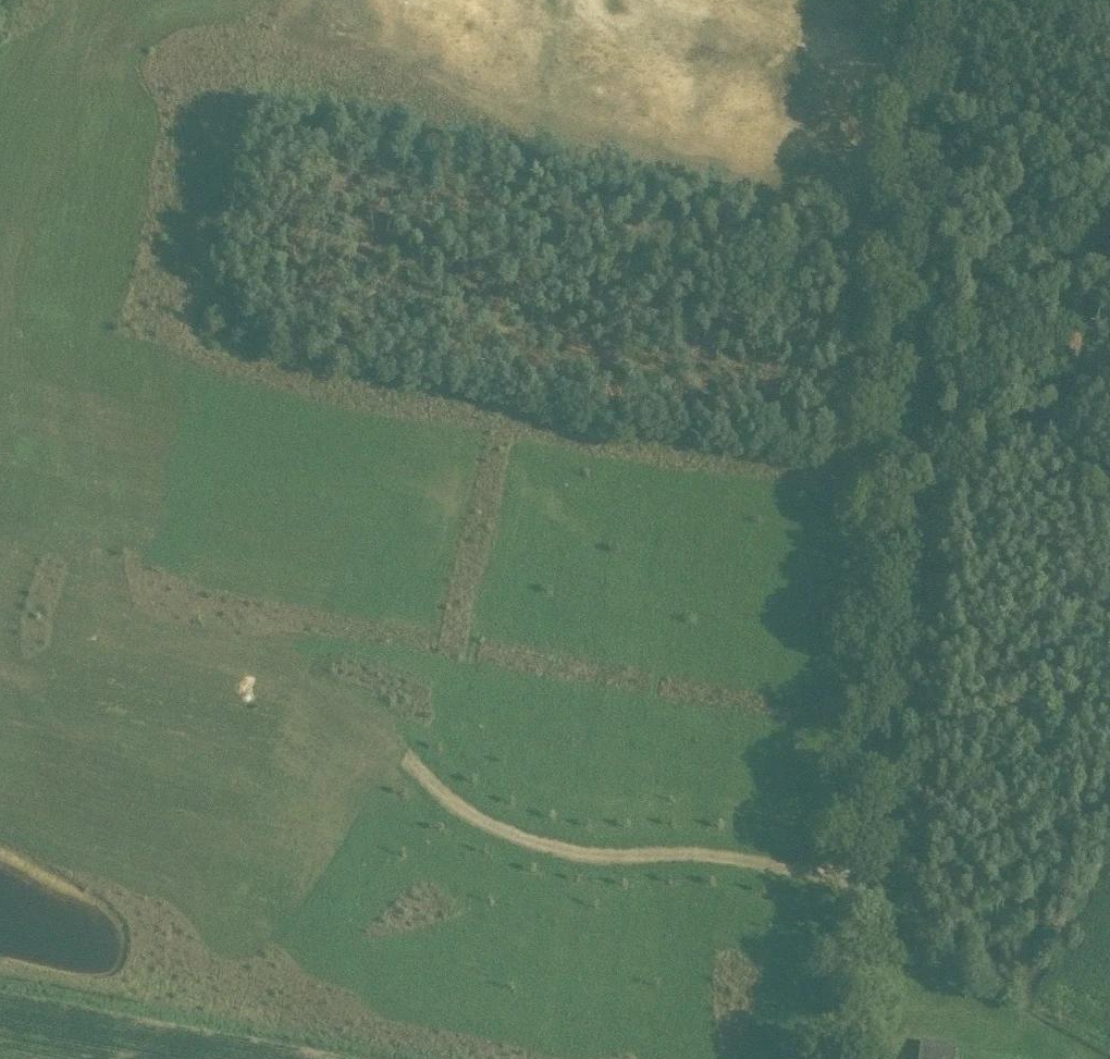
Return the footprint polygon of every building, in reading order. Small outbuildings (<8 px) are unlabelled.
[(962,1044),(922,1043),(922,1058),(962,1058),(962,1044)]
